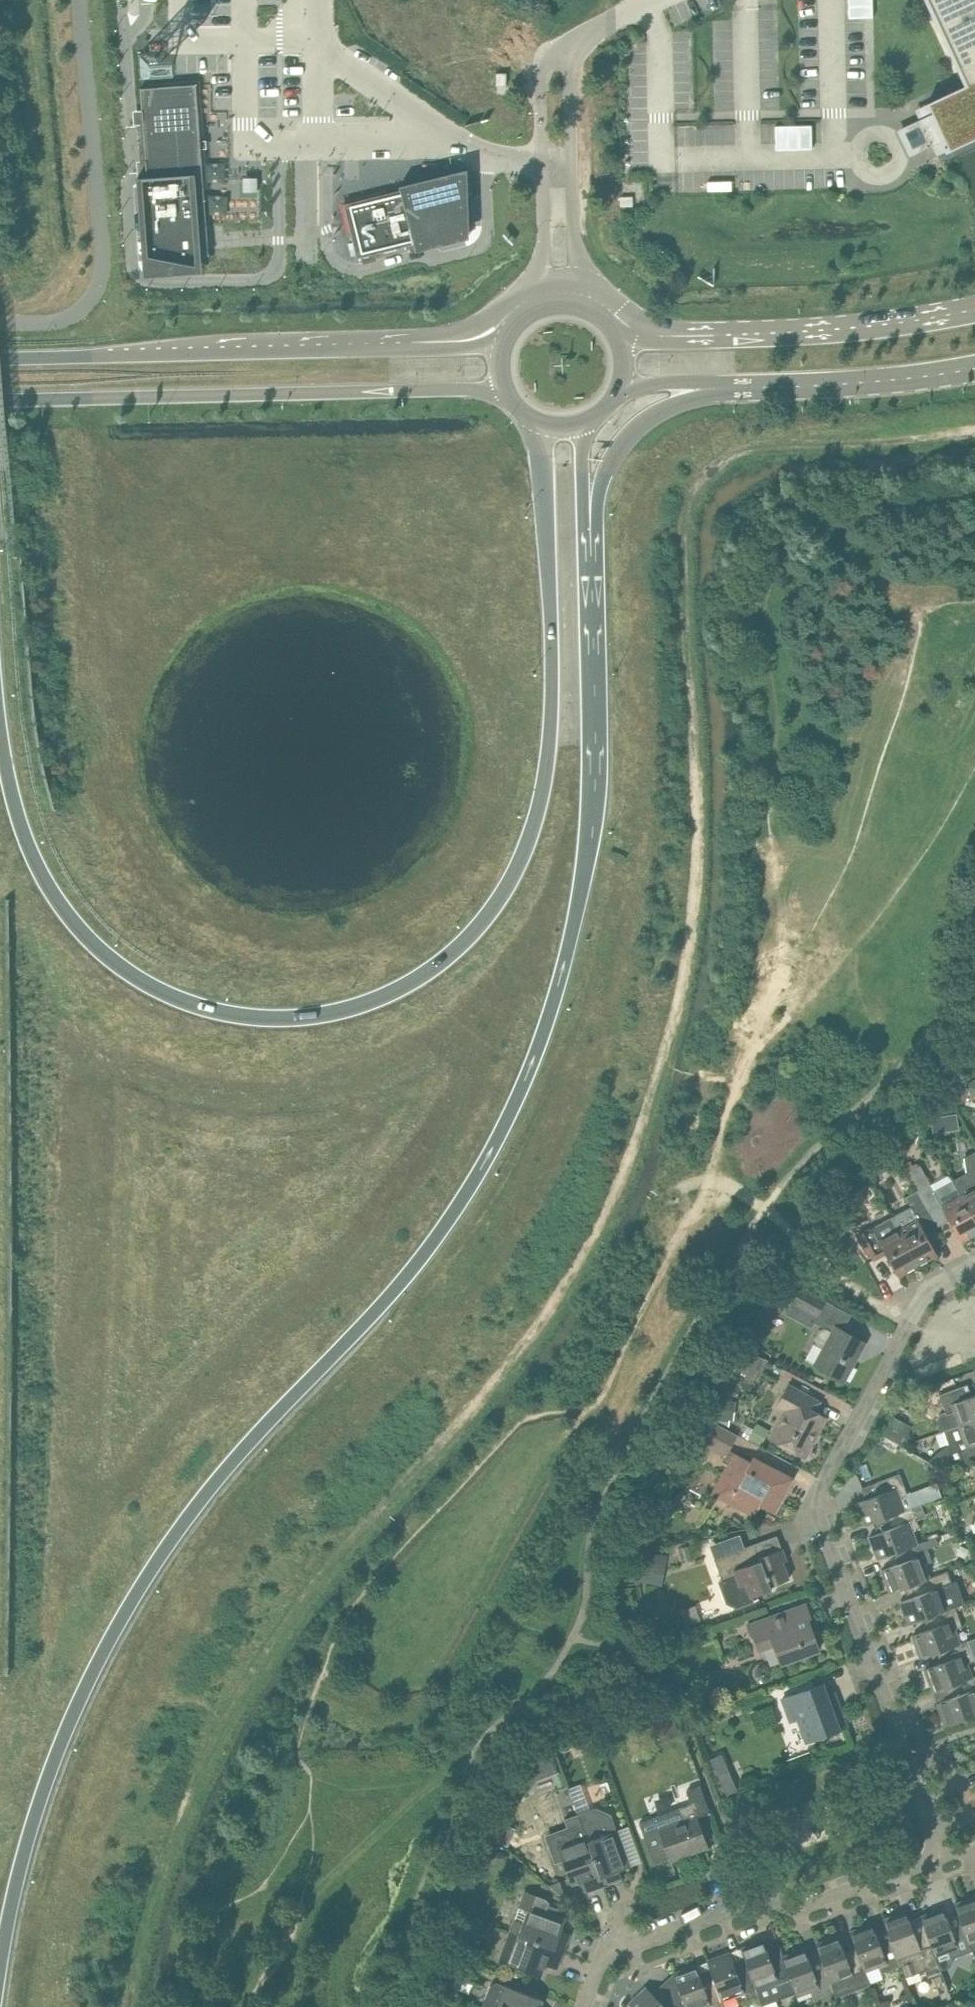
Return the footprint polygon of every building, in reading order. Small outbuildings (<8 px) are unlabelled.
[(872,17),(872,0),(848,0),(849,18),(872,17)] [(928,103),(933,115),(922,120),(928,132),(933,143),(944,138),(950,150),(974,139),(974,0),(927,0),(967,84),(928,103)] [(496,73),(496,85),(506,86),(507,73),(496,73)] [(209,253),(196,84),(140,88),(142,110),(137,110),(138,121),(140,121),(142,148),(139,148),(144,208),(149,208),(153,259),(210,255),(210,253),(209,253)] [(776,149),(811,148),(811,125),(775,125),(776,149)] [(344,204),(357,258),(361,257),(363,262),(373,260),(372,254),(410,245),(411,250),(430,246),(428,240),(464,232),(448,178),(344,204)] [(965,1156),(966,1172),(953,1179),(963,1196),(974,1218),(974,1150),(965,1156)] [(974,1233),(974,1218),(963,1196),(953,1179),(934,1190),(921,1164),(908,1170),(918,1190),(919,1190),(928,1207),(939,1201),(961,1241),(974,1233)] [(919,1190),(918,1190),(906,1196),(912,1206),(892,1216),(918,1264),(937,1254),(915,1213),(928,1207),(919,1190)] [(874,1260),(872,1257),(884,1250),(898,1275),(918,1264),(892,1216),(872,1226),(859,1233),(873,1260),(874,1260)] [(819,1315),(827,1299),(801,1286),(793,1302),(819,1315)] [(814,1338),(815,1344),(822,1347),(814,1363),(845,1380),(866,1342),(834,1325),(831,1331),(825,1327),(818,1329),(814,1338)] [(730,1364),(749,1375),(752,1378),(764,1358),(742,1345),(730,1364)] [(789,1384),(777,1408),(785,1412),(771,1438),(804,1456),(825,1417),(815,1411),(821,1401),(789,1384)] [(966,1397),(962,1386),(939,1394),(947,1414),(955,1411),(959,1424),(974,1418),(974,1394),(966,1397)] [(964,1437),(957,1440),(965,1461),(974,1457),(974,1418),(959,1424),(964,1437)] [(793,1477),(775,1468),(754,1456),(751,1461),(729,1449),(737,1434),(710,1419),(698,1441),(724,1456),(721,1460),(728,1464),(712,1493),(754,1516),(760,1505),(774,1512),(793,1477)] [(900,1473),(877,1482),(881,1493),(857,1502),(865,1524),(890,1515),(889,1515),(904,1509),(900,1496),(907,1493),(900,1473)] [(894,1527),(869,1536),(877,1558),(902,1549),(902,1548),(917,1543),(912,1530),(920,1527),(912,1506),(905,1509),(904,1509),(889,1515),(890,1515),(894,1527)] [(783,1562),(787,1560),(777,1535),(714,1558),(722,1578),(718,1581),(725,1603),(737,1608),(754,1602),(753,1595),(772,1588),(771,1585),(789,1579),(783,1562)] [(906,1560),(882,1569),(890,1592),(920,1581),(920,1580),(929,1577),(925,1563),(932,1561),(925,1540),(917,1543),(902,1548),(902,1549),(906,1560)] [(667,1557),(641,1551),(639,1561),(642,1561),(637,1581),(660,1586),(667,1557)] [(925,1592),(900,1601),(908,1624),(933,1614),(955,1606),(965,1602),(957,1580),(952,1582),(948,1570),(929,1577),(920,1580),(920,1581),(925,1592)] [(937,1626),(912,1635),(920,1657),(945,1648),(960,1642),(955,1629),(963,1626),(955,1606),(933,1614),(937,1626)] [(750,1624),(760,1650),(775,1644),(782,1663),(800,1656),(819,1649),(810,1624),(799,1628),(794,1626),(787,1609),(769,1616),(750,1624)] [(950,1659),(924,1669),(933,1691),(958,1682),(958,1681),(972,1676),(967,1663),(974,1660),(967,1640),(960,1642),(945,1648),(950,1659)] [(771,1677),(772,1675),(771,1673),(770,1670),(768,1668),(766,1667),(763,1666),(760,1667),(758,1668),(756,1670),(755,1672),(755,1675),(755,1678),(756,1680),(758,1682),(760,1683),(763,1684),(766,1683),(768,1682),(770,1680),(771,1677)] [(974,1714),(974,1675),(972,1676),(958,1681),(958,1682),(962,1693),(937,1702),(945,1725),(974,1714)] [(847,1726),(838,1701),(831,1704),(823,1683),(782,1698),(791,1722),(798,1719),(806,1741),(847,1726)] [(553,1756),(525,1766),(531,1781),(558,1771),(553,1756)] [(730,1771),(719,1776),(727,1794),(738,1790),(730,1771)] [(679,1807),(639,1822),(654,1862),(658,1861),(669,1857),(670,1860),(708,1846),(705,1837),(697,1814),(709,1810),(705,1800),(705,1799),(699,1783),(687,1788),(692,1803),(679,1807)] [(586,1810),(579,1813),(579,1814),(585,1831),(597,1864),(605,1884),(622,1878),(619,1870),(630,1866),(626,1853),(623,1847),(617,1830),(617,1829),(611,1814),(605,1811),(600,1823),(589,1818),(586,1810)] [(568,1827),(545,1835),(555,1863),(563,1860),(564,1864),(571,1883),(583,1879),(587,1891),(605,1884),(597,1864),(585,1831),(579,1814),(565,1819),(568,1827)] [(503,1824),(496,1839),(508,1845),(515,1829),(503,1824)] [(493,1852),(492,1859),(495,1863),(507,1861),(509,1855),(498,1850),(493,1852)] [(510,1930),(564,1950),(570,1933),(562,1930),(566,1919),(557,1915),(560,1908),(549,1904),(550,1902),(546,1897),(524,1890),(518,1907),(520,1907),(516,1919),(515,1919),(510,1930)] [(955,1903),(964,1927),(972,1951),(974,1950),(974,1895),(955,1903)] [(943,1907),(921,1915),(927,1930),(936,1955),(950,1950),(953,1958),(972,1951),(964,1927),(953,1932),(943,1907)] [(906,1910),(884,1918),(893,1943),(902,1966),(905,1977),(925,1969),(928,1978),(934,1975),(943,2001),(952,1998),(936,1955),(927,1930),(915,1935),(906,1910)] [(882,1947),(872,1922),(850,1931),(859,1955),(865,1970),(879,1966),(882,1974),(902,1966),(893,1943),(882,1947)] [(510,1930),(506,1942),(510,1944),(504,1961),(541,1975),(545,1964),(557,1968),(564,1950),(510,1930)] [(848,1959),(839,1935),(816,1943),(825,1968),(832,1983),(846,1978),(849,1986),(868,1979),(865,1970),(859,1955),(848,1959)] [(796,1992),(784,1959),(773,1963),(764,1939),(741,1947),(750,1972),(758,1993),(763,2005),(796,1992)] [(805,1947),(782,1956),(784,1959),(796,1992),(797,1995),(811,1990),(814,1999),(835,1991),(832,1983),(825,1968),(814,1972),(805,1947)] [(739,1976),(730,1951),(707,1960),(716,1984),(721,2000),(735,1995),(737,2001),(758,1993),(750,1972),(739,1976)] [(696,1964),(674,1972),(680,1989),(686,2006),(701,2006),(703,2006),(721,2006),(724,2006),(721,2000),(716,1984),(705,1988),(696,1964)] [(497,1981),(490,1986),(482,2006),(539,2006),(543,1999),(497,1981)] [(646,1986),(629,2003),(633,2006),(686,2006),(680,1989),(664,2005),(646,1986)]
